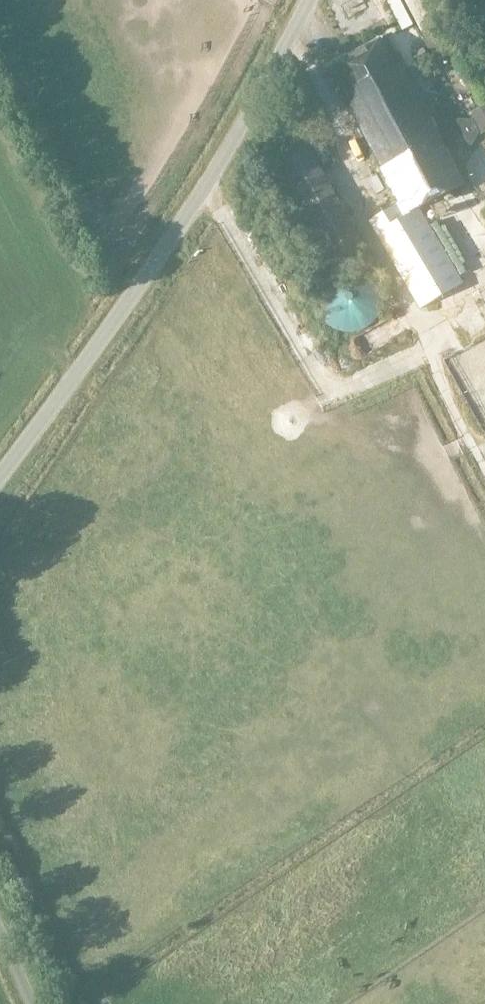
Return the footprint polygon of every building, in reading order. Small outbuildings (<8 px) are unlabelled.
[(458,10),(470,4),(468,0),(452,0),(458,10)] [(440,30),(422,39),(435,62),(452,53),(440,30)] [(327,69),(401,206),(398,207),(396,205),(369,221),(420,307),(461,283),(417,208),(464,183),(385,38),(327,69)] [(469,114),(480,135),(484,132),(484,105),(469,114)] [(457,119),(449,132),(456,144),(471,145),(478,133),(472,119),(457,119)] [(438,240),(456,268),(464,263),(445,235),(438,240)] [(358,264),(349,263),(340,263),(331,267),(324,272),(318,279),(314,288),(313,297),(314,306),(317,314),(322,321),(330,328),(338,331),(347,333),(356,332),(365,328),(372,323),(378,316),(381,308),(383,299),(382,289),(379,281),(373,273),(366,268),(358,264)]
